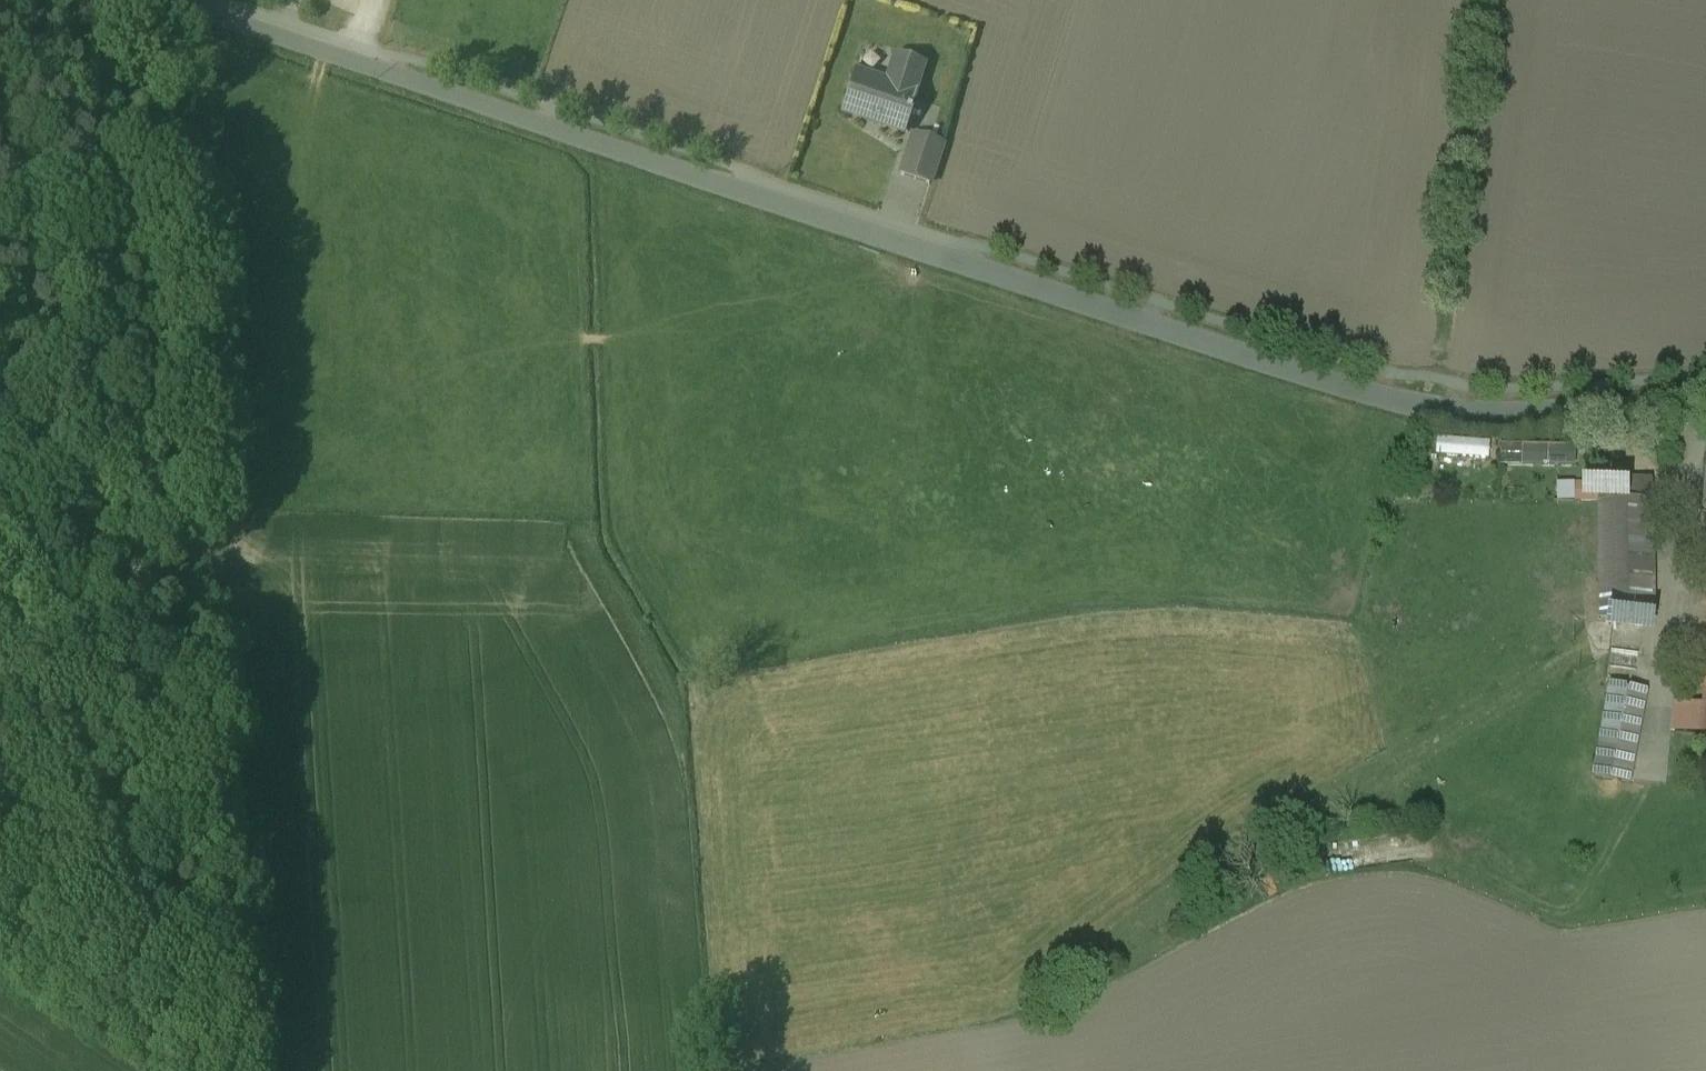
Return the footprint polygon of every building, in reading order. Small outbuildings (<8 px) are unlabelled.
[(888,83),(856,73),(843,116),(903,133),(924,66),(896,57),(888,83)] [(913,136),(901,174),(931,183),(943,145),(913,136)] [(1440,458),(1493,459),(1494,441),(1440,440),(1440,458)] [(1526,466),(1579,467),(1579,446),(1526,446),(1526,466)] [(1653,503),(1601,504),(1602,620),(1655,619),(1653,503)] [(1617,653),(1614,683),(1637,685),(1639,655),(1617,653)] [(1647,695),(1611,688),(1595,777),(1631,784),(1647,695)]
